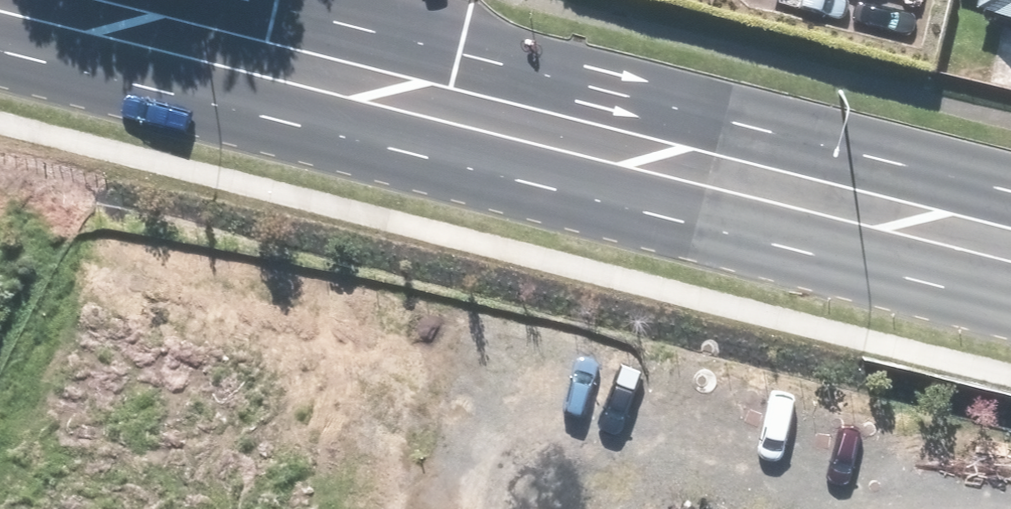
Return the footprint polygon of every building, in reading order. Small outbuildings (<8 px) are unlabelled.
[(966,9),(1010,19),(1010,0),(968,0),(966,9)]
